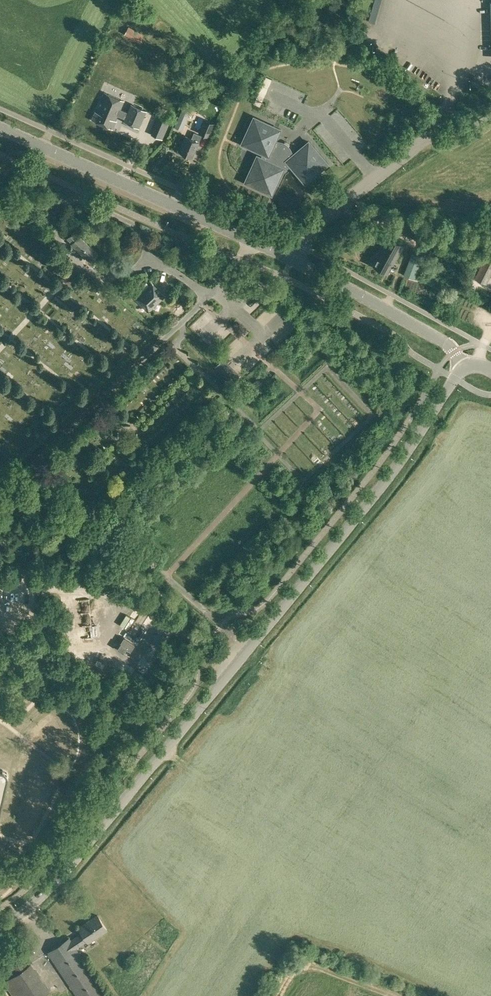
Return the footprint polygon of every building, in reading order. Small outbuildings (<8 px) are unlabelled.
[(139,41),(143,34),(128,26),(124,33),(139,41)] [(95,111),(91,119),(113,128),(116,120),(115,119),(119,112),(126,115),(125,117),(140,123),(147,106),(132,100),(129,108),(122,105),(124,99),(104,91),(95,111)] [(181,131),(190,111),(182,108),(173,127),(181,131)] [(160,117),(155,129),(164,133),(170,121),(160,117)] [(246,133),(241,144),(262,153),(262,154),(262,155),(262,156),(262,157),(262,158),(257,155),(250,171),(248,174),(245,182),(271,194),(282,170),(283,170),(284,170),(285,170),(285,169),(286,169),(287,168),(288,168),(288,167),(289,166),(289,165),(290,165),(305,183),(314,175),(316,174),(327,164),(308,141),(292,155),(292,154),(292,152),(291,151),(291,150),(290,148),(290,147),(289,146),(289,145),(289,144),(289,143),(289,142),(288,142),(287,142),(287,141),(286,141),(285,142),(284,142),(284,143),(283,142),(281,141),(280,141),(279,141),(277,141),(276,141),(275,141),(280,129),(254,117),(248,128),(247,131),(246,133)] [(209,137),(214,123),(204,118),(198,132),(209,137)] [(349,134),(355,128),(352,124),(345,131),(349,134)] [(349,135),(359,149),(364,145),(355,131),(349,135)] [(186,136),(179,151),(180,152),(180,153),(186,156),(186,154),(191,156),(201,135),(194,132),(191,138),(186,136)] [(331,144),(336,141),(333,134),(327,137),(331,144)] [(392,219),(391,225),(399,226),(399,231),(409,232),(409,223),(409,221),(392,219)] [(428,225),(415,223),(414,230),(427,231),(428,225)] [(90,261),(97,254),(79,236),(78,237),(73,232),(67,238),(72,243),(71,244),(90,261)] [(378,256),(374,265),(386,272),(401,245),(388,238),(384,247),(385,247),(379,257),(378,256)] [(428,255),(432,256),(431,257),(435,259),(437,254),(434,252),(434,251),(431,250),(428,255)] [(417,280),(426,256),(412,251),(403,274),(417,280)] [(475,278),(486,283),(490,275),(490,276),(490,253),(488,252),(475,278)] [(111,288),(115,293),(124,284),(120,279),(111,288)] [(147,311),(164,295),(152,282),(141,292),(138,290),(132,295),(147,311)] [(235,361),(248,349),(243,343),(230,355),(235,361)] [(263,352),(268,357),(274,351),(270,346),(263,352)] [(248,364),(253,370),(263,363),(259,357),(248,364)] [(222,358),(214,366),(231,383),(239,375),(222,358)] [(130,649),(134,643),(124,637),(117,648),(123,651),(126,647),(130,649)] [(70,987),(76,995),(109,995),(76,947),(87,940),(88,941),(107,929),(97,914),(78,927),(81,932),(71,939),(69,936),(46,951),(70,987)] [(12,974),(3,980),(13,995),(40,995),(49,990),(31,962),(27,964),(16,949),(1,959),(12,974)]
